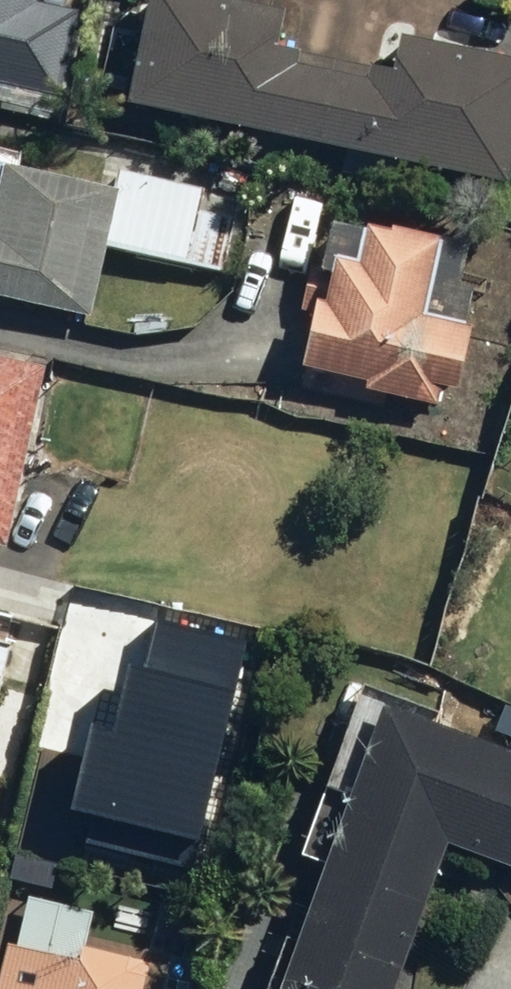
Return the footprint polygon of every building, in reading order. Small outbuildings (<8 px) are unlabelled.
[(56,97),(74,14),(33,5),(34,0),(0,0),(0,85),(56,97)] [(224,0),(148,0),(126,106),(502,182),(510,139),(510,62),(399,39),(392,74),(368,69),(365,83),(296,68),(299,55),(265,48),(273,10),(224,0)] [(0,163),(0,298),(88,318),(104,247),(218,272),(230,219),(198,211),(202,191),(114,171),(111,188),(0,163)] [(325,302),(315,300),(302,368),(366,380),(364,392),(432,405),(435,388),(456,392),(470,324),(425,315),(439,242),(364,227),(357,263),(334,259),(325,302)] [(0,359),(0,548),(3,548),(43,368),(0,359)] [(153,676),(119,668),(95,762),(102,763),(80,849),(168,871),(211,702),(244,711),(257,658),(164,635),(153,676)] [(11,643),(0,641),(0,686),(11,643)] [(383,706),(283,988),(398,988),(449,844),(510,866),(510,751),(383,706)] [(9,944),(0,984),(0,988),(144,988),(150,962),(85,947),(82,960),(9,944)]
